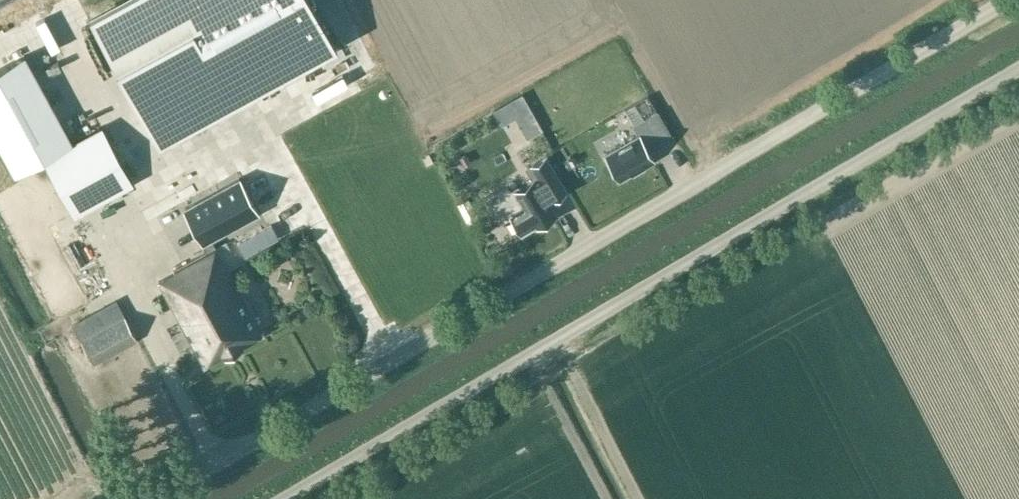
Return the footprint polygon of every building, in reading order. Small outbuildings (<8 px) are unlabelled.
[(91,19),(157,139),(334,42),(311,0),(126,0),(91,19)] [(0,70),(0,148),(13,172),(71,140),(25,56),(0,70)] [(93,86),(74,96),(81,109),(100,100),(93,86)] [(521,94),(494,110),(502,125),(530,109),(521,94)] [(647,151),(659,145),(671,137),(657,111),(632,126),(637,135),(605,153),(620,179),(653,160),(647,151)] [(101,126),(43,158),(74,214),(132,183),(101,126)] [(507,185),(486,199),(500,222),(511,216),(521,234),(555,214),(543,196),(562,185),(544,155),(525,166),(533,180),(520,188),(518,185),(510,190),(507,185)] [(175,273),(158,282),(161,287),(161,288),(181,324),(186,321),(199,343),(193,346),(203,365),(229,351),(228,346),(233,343),(237,347),(263,333),(211,239),(258,213),(239,178),(183,208),(206,252),(173,270),(175,273)] [(124,315),(123,316),(115,301),(73,324),(80,338),(93,364),(137,341),(124,315)]
